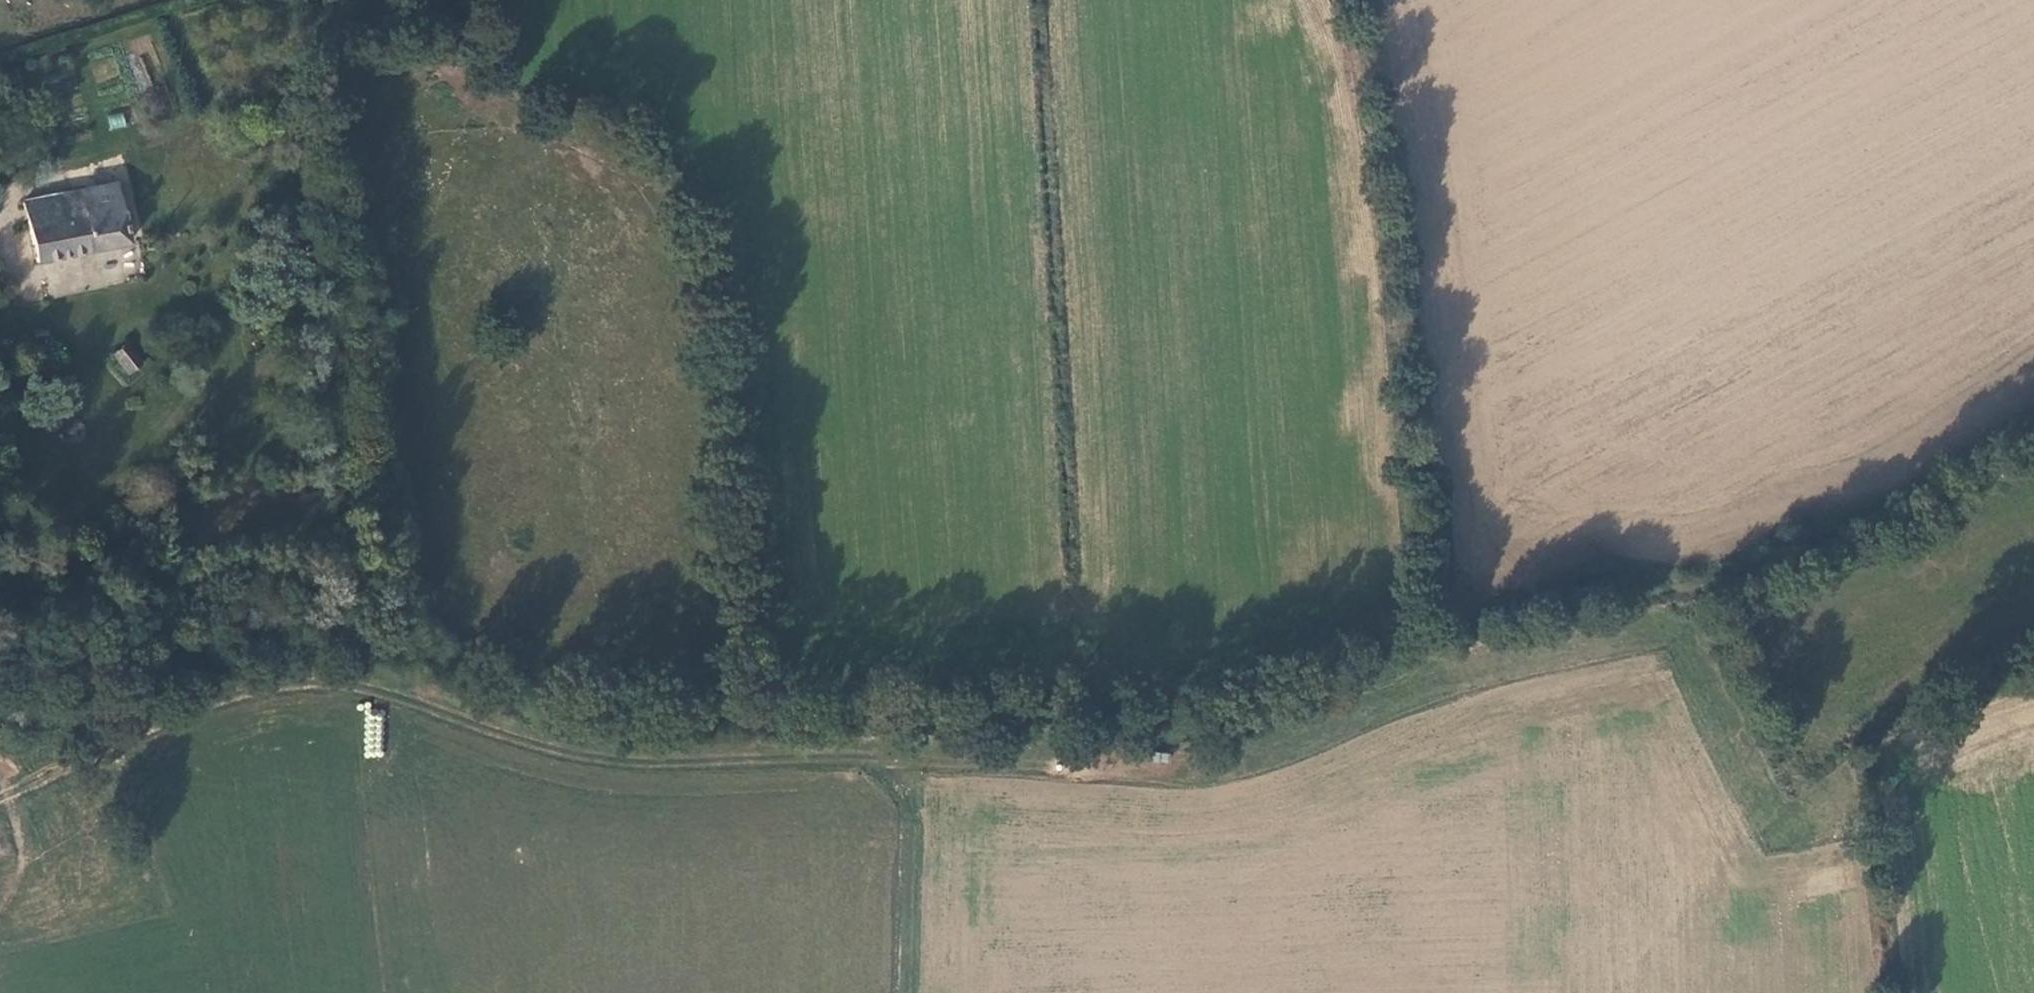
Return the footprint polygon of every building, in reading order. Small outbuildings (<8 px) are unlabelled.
[(21,264),(129,244),(115,183),(7,204),(21,264)] [(111,354),(116,359),(126,373),(140,363),(124,345),(111,354)] [(364,756),(382,756),(383,711),(365,711),(364,756)]
